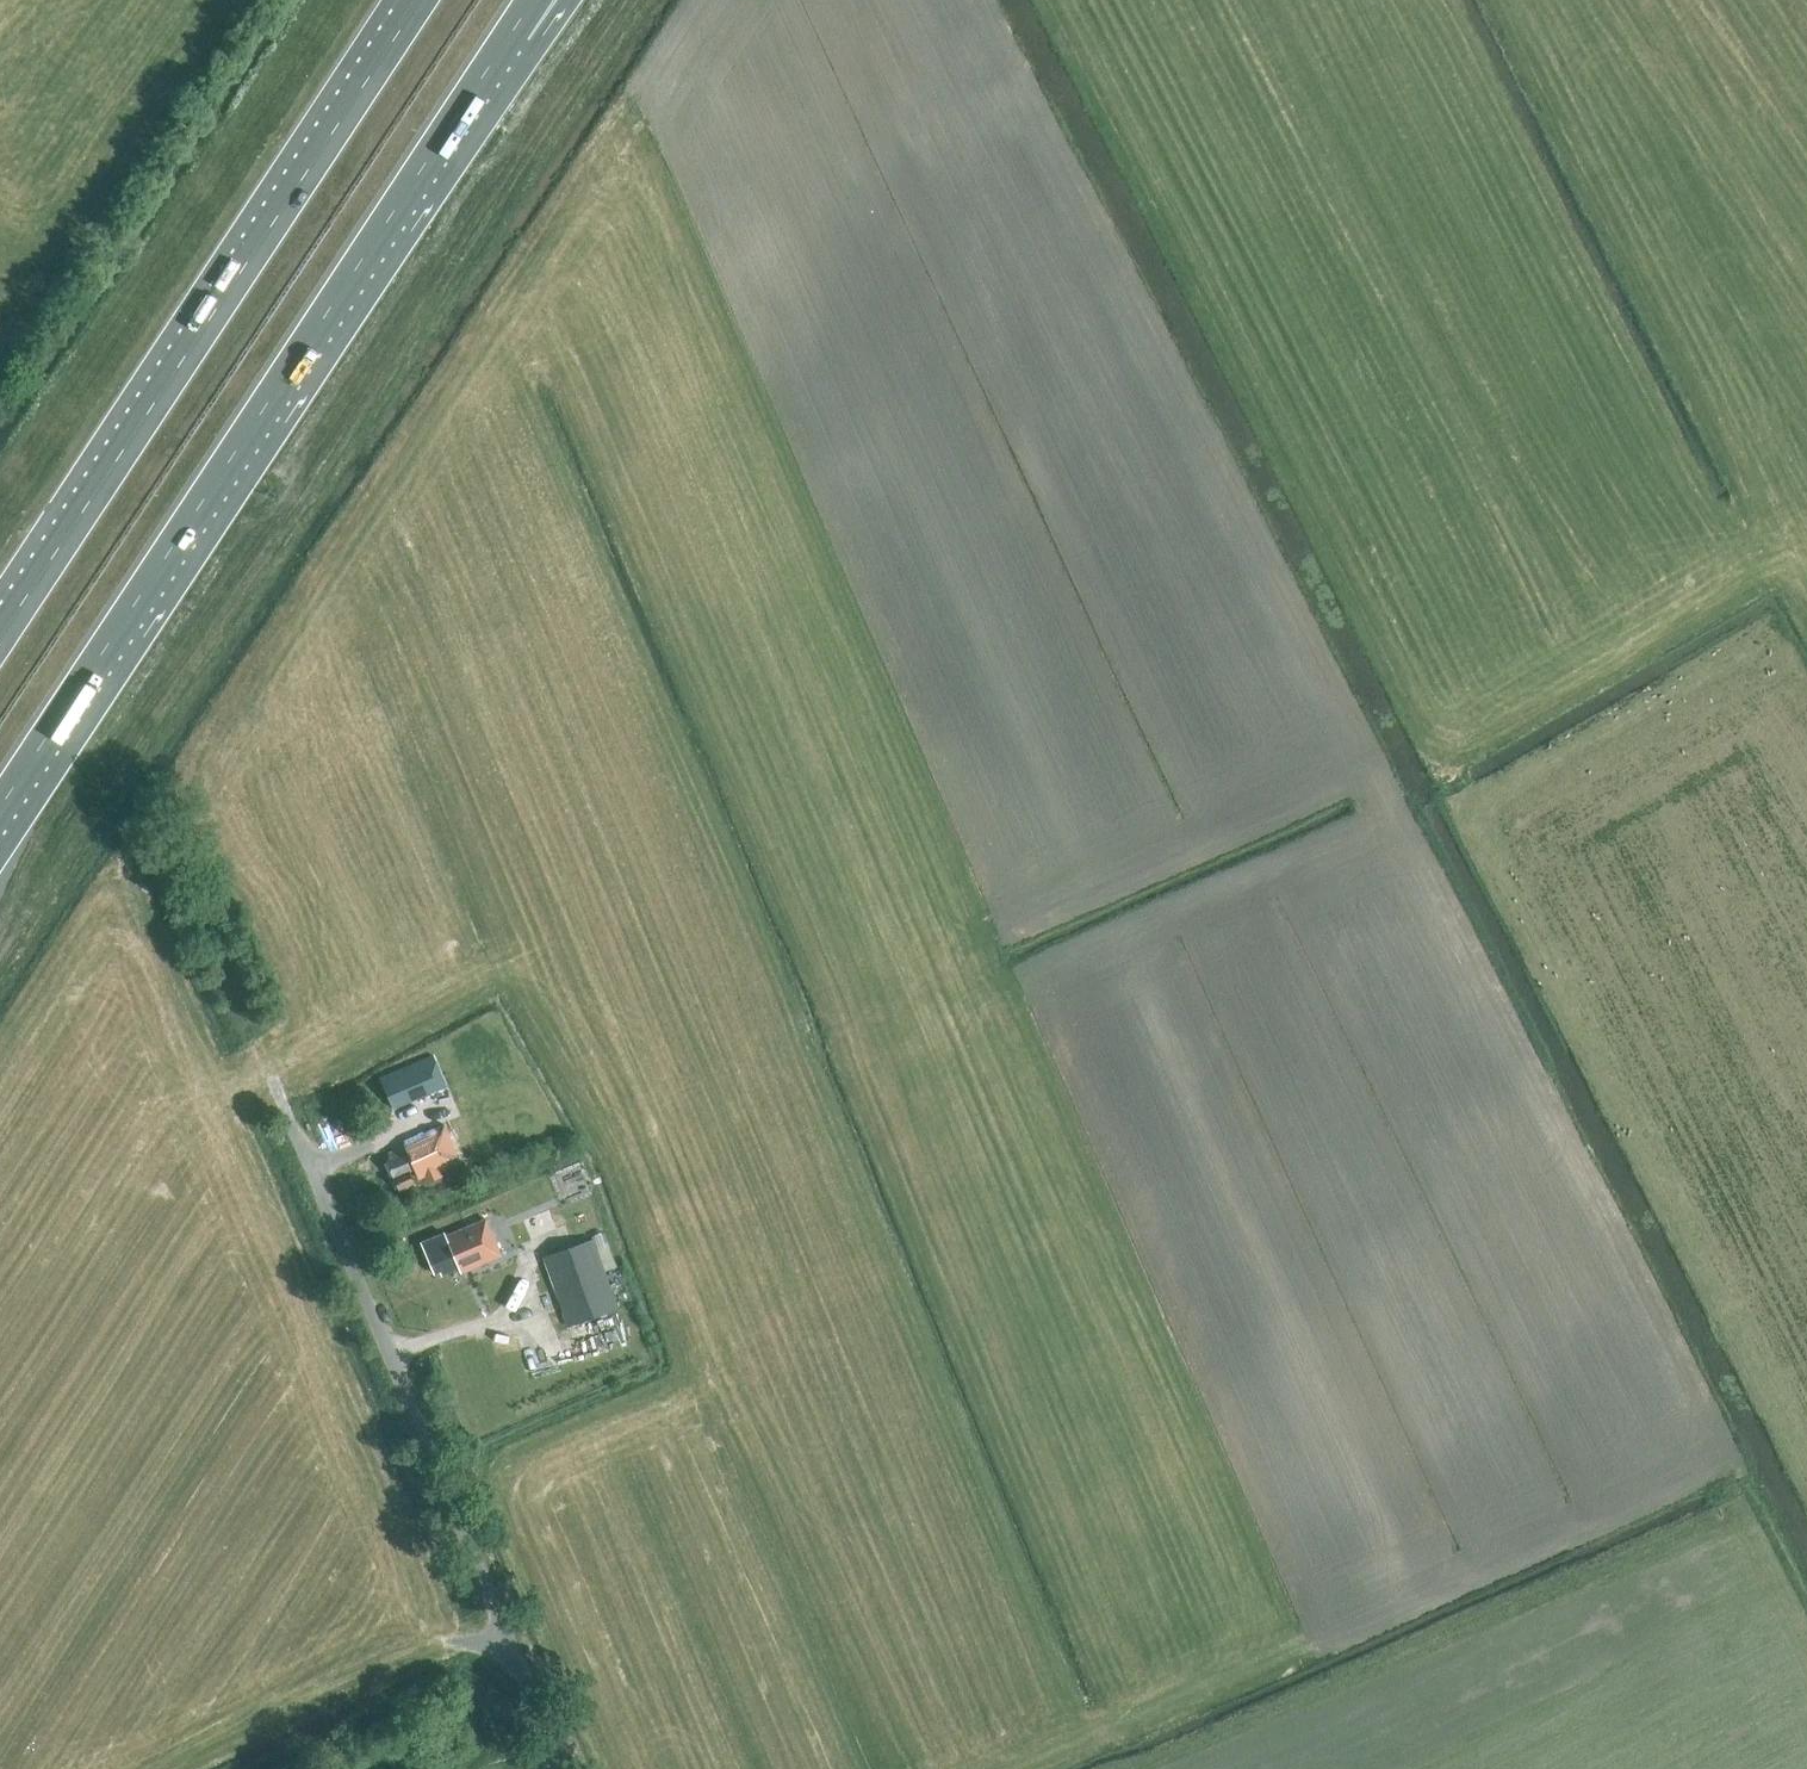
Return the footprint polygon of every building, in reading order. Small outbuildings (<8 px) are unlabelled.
[(421,1098),(447,1087),(434,1055),(407,1066),(421,1098)] [(419,1178),(459,1161),(443,1124),(403,1141),(405,1145),(388,1153),(390,1158),(385,1160),(398,1191),(415,1183),(409,1170),(414,1168),(419,1178)] [(567,1197),(567,1199),(588,1194),(582,1172),(534,1184),(539,1204),(567,1197)] [(435,1278),(459,1267),(460,1270),(474,1263),(475,1266),(494,1257),(476,1214),(442,1228),(444,1232),(420,1243),(435,1278)] [(542,1257),(549,1275),(555,1293),(567,1326),(617,1308),(592,1239),(542,1257)]
